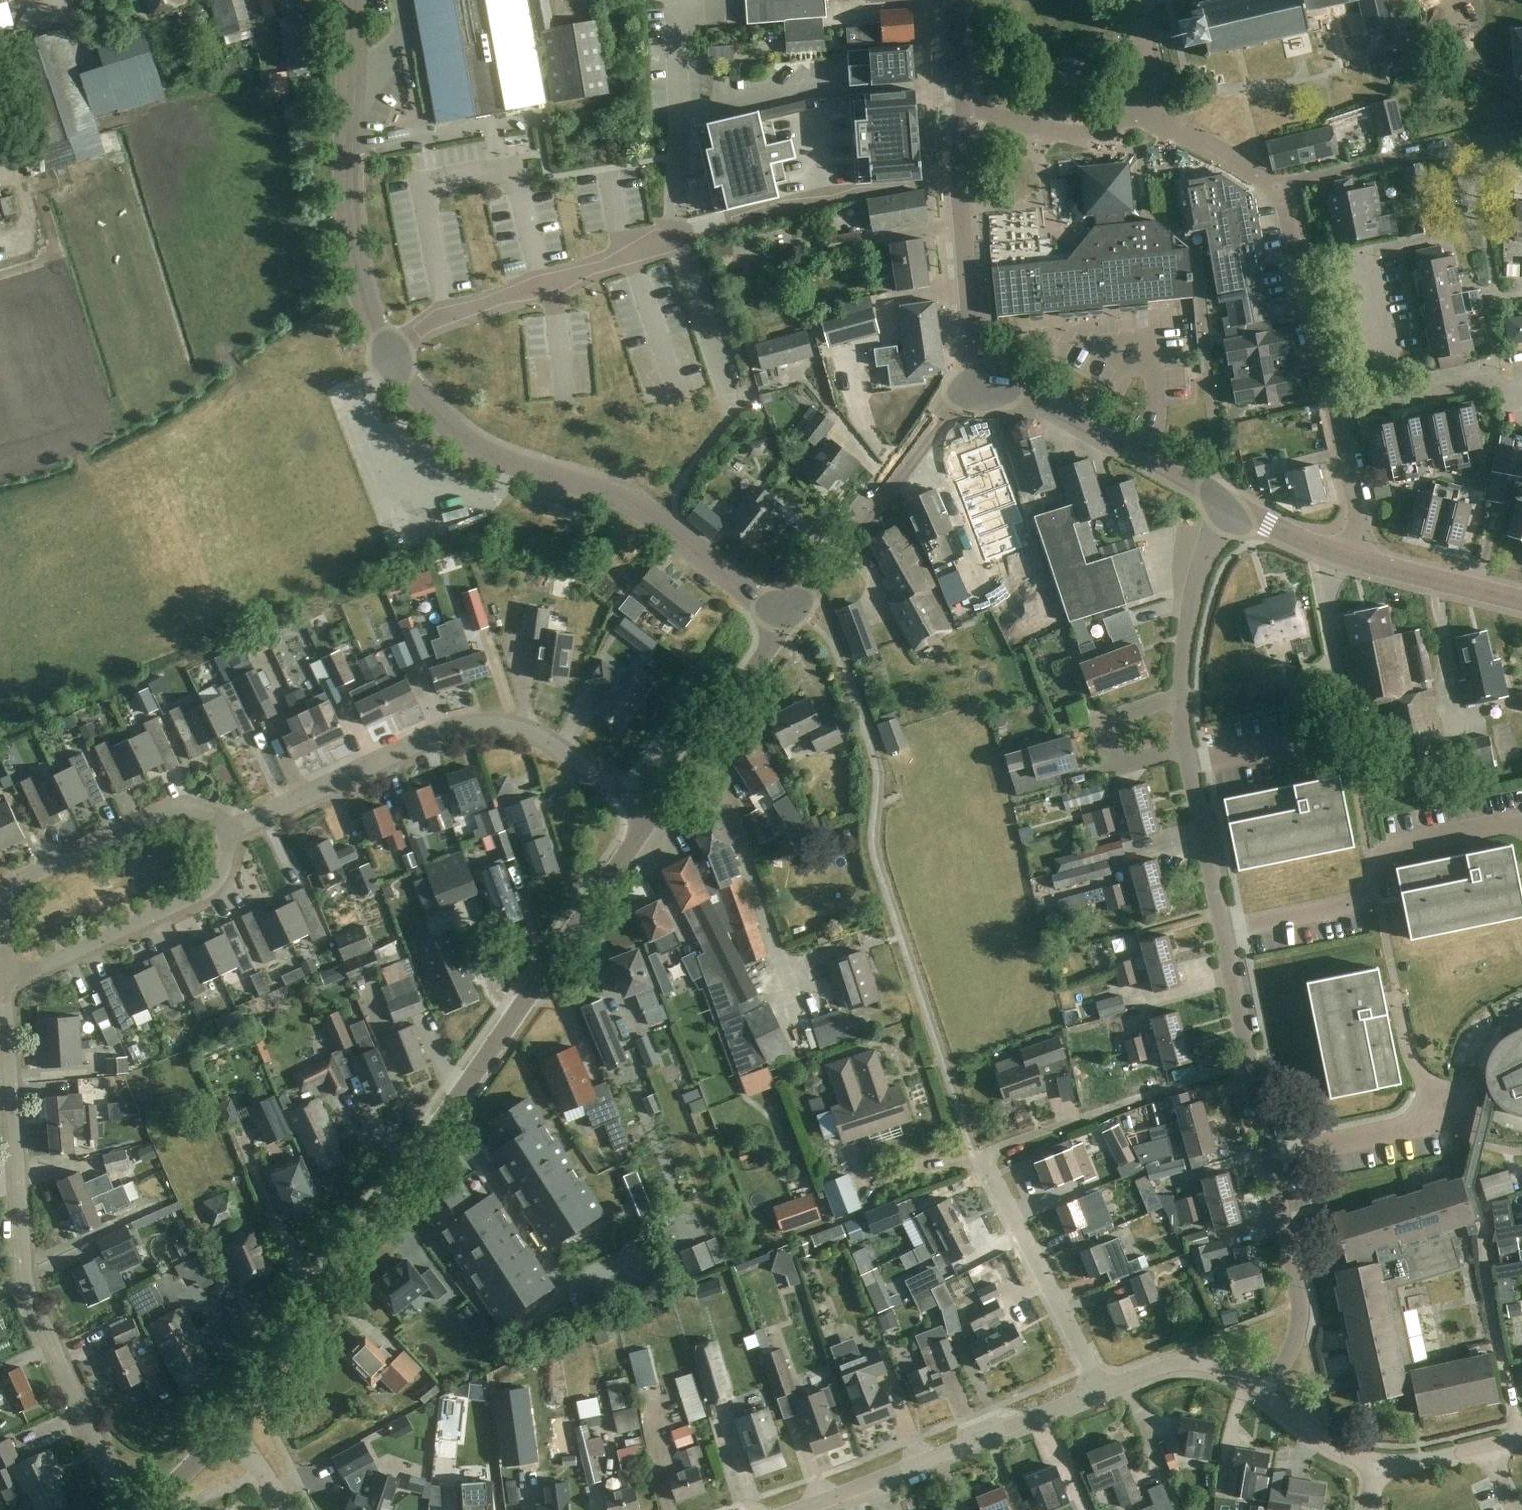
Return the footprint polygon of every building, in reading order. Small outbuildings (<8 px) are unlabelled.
[(145,14),(185,3),(185,0),(142,0),(145,14)] [(220,37),(231,34),(233,41),(251,37),(248,29),(252,28),(244,0),(209,0),(220,37)] [(437,121),(545,102),(527,0),(415,0),(437,121)] [(537,32),(541,31),(553,102),(605,93),(592,21),(555,28),(550,0),(532,0),(537,32)] [(746,24),(785,21),(787,52),(825,50),(823,19),(827,18),(825,0),(744,0),(746,24)] [(1177,22),(1183,49),(1205,44),(1207,51),(1204,56),(1207,58),(1211,53),(1228,49),(1229,54),(1232,53),(1231,48),(1238,47),(1245,45),(1246,49),(1250,48),(1249,44),(1263,41),(1264,45),(1267,45),(1266,40),(1291,34),(1292,38),(1296,38),(1295,33),(1306,31),(1312,36),(1316,31),(1309,25),(1309,23),(1311,22),(1310,19),(1308,19),(1303,0),(1224,0),(1200,6),(1194,1),(1192,5),(1197,8),(1197,10),(1190,11),(1191,18),(1177,22)] [(914,40),(911,9),(881,12),(882,23),(862,24),(863,44),(914,40)] [(303,15),(281,19),(289,70),(291,70),(293,84),(312,81),(309,66),(312,65),(303,15)] [(64,28),(6,48),(39,148),(98,129),(64,28)] [(1513,31),(1518,80),(1521,79),(1521,30),(1513,31)] [(850,86),(914,81),(911,46),(847,51),(850,86)] [(850,96),(852,120),(854,120),(857,158),(854,158),(856,183),(922,179),(915,90),(850,95),(850,96)] [(1380,137),(1403,131),(1395,99),(1372,105),(1380,137)] [(805,100),(695,126),(716,212),(779,197),(771,163),(796,158),(791,139),(766,144),(761,121),(807,110),(805,100)] [(1331,128),(1268,144),(1274,169),(1337,154),(1331,128)] [(16,159),(25,181),(37,176),(29,154),(16,159)] [(1402,168),(1408,197),(1430,193),(1424,164),(1402,168)] [(1173,249),(1171,232),(1156,220),(1120,224),(1119,211),(1124,210),(1131,202),(1127,172),(1120,167),(1090,169),(1082,177),(1085,206),(1094,213),(1099,213),(1099,220),(1067,260),(992,267),(996,316),(1194,297),(1189,248),(1173,249)] [(1247,182),(1245,183),(1240,179),(1223,167),(1175,176),(1185,232),(1206,228),(1219,304),(1227,302),(1229,316),(1222,317),(1226,339),(1224,340),(1271,329),(1259,265),(1266,263),(1256,192),(1253,190),(1253,186),(1247,182)] [(1372,206),(1379,204),(1376,187),(1353,191),(1351,179),(1335,182),(1337,194),(1328,196),(1332,216),(1351,213),(1349,205),(1350,205),(1349,201),(1358,199),(1358,203),(1362,202),(1364,210),(1368,209),(1368,208),(1372,207),(1372,206)] [(923,189),(868,199),(874,231),(928,221),(923,189)] [(12,194),(1,197),(5,213),(16,211),(12,194)] [(1351,213),(1332,216),(1338,244),(1397,232),(1391,202),(1380,205),(1379,204),(1372,206),(1372,207),(1368,208),(1368,209),(1364,210),(1362,202),(1358,203),(1358,199),(1349,201),(1350,205),(1349,205),(1351,213)] [(1422,215),(1425,234),(1439,231),(1436,213),(1422,215)] [(16,244),(13,230),(0,232),(0,247),(16,244)] [(860,231),(829,237),(832,252),(863,246),(860,231)] [(889,267),(928,261),(924,237),(885,243),(889,267)] [(1439,369),(1465,364),(1463,354),(1474,352),(1454,257),(1444,259),(1441,248),(1416,253),(1439,369)] [(928,261),(889,267),(873,270),(875,286),(892,283),(893,292),(931,286),(928,261)] [(1482,310),(1479,291),(1470,293),(1474,312),(1482,310)] [(844,317),(873,309),(869,295),(841,303),(844,317)] [(944,372),(935,299),(898,305),(908,377),(944,372)] [(873,309),(844,317),(823,322),(830,347),(880,333),(873,309)] [(1508,321),(1511,343),(1521,341),(1521,319),(1508,321)] [(1271,329),(1224,340),(1228,365),(1233,364),(1235,378),(1231,378),(1236,405),(1255,401),(1255,405),(1282,400),(1281,396),(1304,392),(1300,366),(1295,367),(1292,354),(1297,353),(1292,326),(1272,330),(1271,329)] [(805,331),(756,343),(762,368),(812,355),(805,331)] [(889,351),(873,352),(875,367),(890,366),(889,351)] [(765,372),(756,374),(759,386),(768,384),(765,372)] [(1395,483),(1415,479),(1419,478),(1415,463),(1444,456),(1447,472),(1470,467),(1467,452),(1482,448),(1472,403),(1460,405),(1461,409),(1433,415),(1432,411),(1409,416),(1410,420),(1381,426),(1380,422),(1368,425),(1378,470),(1391,467),(1395,483)] [(801,433),(817,446),(802,465),(827,486),(837,474),(844,479),(859,460),(834,440),(832,442),(825,436),(835,424),(818,410),(801,433)] [(1024,418),(1016,426),(1017,431),(1014,432),(1017,442),(1018,442),(1034,495),(1057,488),(1040,435),(1042,435),(1039,425),(1035,426),(1034,421),(1024,418)] [(1512,446),(1514,438),(1500,435),(1499,444),(1497,444),(1492,472),(1521,478),(1521,476),(1521,448),(1512,446)] [(969,478),(957,483),(986,561),(1021,547),(1013,525),(1022,521),(1002,466),(1000,466),(992,444),(961,456),(969,478)] [(1287,459),(1268,464),(1266,455),(1252,458),(1254,467),(1255,467),(1261,491),(1271,488),(1272,493),(1293,488),(1298,508),(1325,501),(1324,497),(1327,495),(1325,487),(1322,486),(1320,480),(1323,478),(1321,470),(1318,470),(1317,465),(1290,472),(1287,459)] [(1067,506),(1101,612),(1151,596),(1136,549),(1100,560),(1087,520),(1115,511),(1111,500),(1103,502),(1101,496),(1089,459),(1058,469),(1070,505),(1067,506)] [(1420,536),(1435,540),(1449,544),(1448,548),(1460,551),(1472,505),(1457,501),(1461,486),(1437,480),(1433,495),(1419,492),(1408,537),(1419,540),(1420,536)] [(1109,493),(1101,496),(1103,502),(1111,500),(1115,511),(1123,538),(1146,530),(1130,481),(1108,488),(1109,493)] [(741,514),(732,526),(751,541),(773,513),(761,504),(770,493),(760,485),(739,512),(741,514)] [(934,569),(954,560),(965,556),(953,530),(954,530),(936,489),(905,503),(934,569)] [(701,501),(688,517),(713,537),(725,520),(701,501)] [(1518,501),(1508,535),(1521,539),(1521,502),(1518,501)] [(1072,624),(1084,620),(1083,618),(1101,612),(1067,506),(1035,516),(1070,622),(1071,621),(1072,624)] [(896,528),(869,542),(889,578),(883,581),(892,597),(887,600),(914,649),(925,642),(923,638),(934,632),(937,636),(951,629),(929,589),(935,586),(913,544),(910,546),(905,537),(902,539),(896,528)] [(654,565),(634,590),(670,618),(668,620),(679,629),(681,627),(684,629),(704,604),(654,565)] [(958,571),(938,578),(950,606),(970,597),(958,571)] [(430,572),(414,578),(418,591),(434,585),(430,572)] [(489,626),(477,588),(461,593),(474,631),(489,626)] [(1305,633),(1293,594),(1273,600),(1274,604),(1247,612),(1257,644),(1275,639),(1276,642),(1305,633)] [(540,639),(535,679),(568,684),(575,634),(548,630),(551,609),(528,606),(524,637),(540,639)] [(1394,699),(1410,777),(1421,775),(1426,802),(1451,797),(1428,691),(1411,694),(1399,634),(1392,636),(1386,606),(1345,615),(1351,646),(1345,648),(1358,707),(1394,699)] [(1109,655),(1121,687),(1148,677),(1140,657),(1145,655),(1133,622),(1128,609),(1104,618),(1111,637),(1113,636),(1119,651),(1109,655)] [(399,622),(415,662),(430,656),(418,627),(416,628),(412,617),(399,622)] [(1121,687),(1109,655),(1099,658),(1094,644),(1093,644),(1084,620),(1072,624),(1081,649),(1086,663),(1082,665),(1094,697),(1121,687)] [(446,624),(464,682),(492,673),(485,652),(465,658),(454,622),(446,624)] [(464,682),(446,624),(438,627),(441,637),(432,640),(440,666),(430,669),(436,691),(464,682)] [(1434,681),(1422,628),(1408,632),(1419,684),(1434,681)] [(254,638),(267,654),(278,645),(266,629),(254,638)] [(1507,697),(1499,659),(1493,661),(1486,632),(1457,638),(1466,680),(1459,682),(1465,706),(1507,697)] [(405,641),(392,646),(401,669),(414,663),(405,641)] [(341,650),(321,659),(330,678),(332,678),(337,688),(354,680),(341,650)] [(375,681),(390,713),(416,701),(406,680),(394,686),(383,663),(378,665),(373,654),(356,662),(362,674),(377,667),(382,678),(375,681)] [(602,658),(587,681),(608,695),(597,712),(623,730),(652,689),(625,671),(624,673),(602,658)] [(226,682),(237,677),(232,666),(221,671),(226,682)] [(377,667),(362,674),(367,685),(349,694),(364,726),(390,713),(375,681),(382,678),(377,667)] [(278,714),(256,668),(237,677),(260,723),(278,714)] [(320,683),(330,705),(342,700),(337,688),(332,678),(330,678),(320,683)] [(147,684),(153,697),(163,692),(157,679),(147,684)] [(220,696),(203,705),(218,737),(230,731),(234,739),(253,730),(230,682),(217,689),(220,696)] [(305,699),(300,689),(285,696),(290,707),(305,699)] [(310,710),(302,714),(318,747),(344,735),(334,714),(324,693),(306,701),(310,710)] [(842,741),(830,717),(820,723),(808,698),(769,718),(783,747),(810,734),(819,752),(842,741)] [(294,733),(282,738),(292,759),(318,747),(302,714),(310,710),(306,701),(305,699),(290,707),(295,718),(288,721),(294,733)] [(349,702),(340,706),(349,728),(358,724),(349,702)] [(206,743),(218,737),(203,705),(185,713),(181,705),(168,712),(191,759),(210,750),(206,743)] [(406,712),(412,732),(433,726),(427,706),(406,712)] [(65,731),(77,726),(72,715),(59,721),(65,731)] [(128,740),(144,772),(156,767),(160,774),(179,765),(156,718),(142,724),(146,732),(128,740)] [(896,718),(879,725),(889,753),(907,747),(896,718)] [(79,728),(85,741),(98,735),(92,722),(79,728)] [(1496,766),(1490,735),(1461,741),(1467,771),(1496,766)] [(1046,798),(1062,793),(1060,785),(1063,784),(1060,774),(1079,768),(1070,739),(1007,758),(1019,798),(1044,790),(1046,798)] [(144,772),(128,740),(111,749),(107,741),(94,747),(117,795),(136,786),(132,778),(144,772)] [(778,779),(758,747),(734,762),(754,794),(765,787),(773,799),(784,792),(777,780),(778,779)] [(54,776),(70,808),(82,802),(86,810),(104,801),(81,753),(68,760),(72,767),(54,776)] [(472,767),(447,775),(454,794),(452,795),(459,816),(485,807),(472,767)] [(1340,774),(1224,798),(1238,870),(1345,848),(1341,830),(1351,828),(1340,774)] [(70,808),(54,776),(37,784),(33,777),(20,783),(43,830),(61,821),(58,814),(70,808)] [(1110,796),(1106,782),(1106,781),(1062,794),(1066,809),(1110,796)] [(1094,823),(1154,808),(1147,783),(1121,790),(1125,803),(1091,811),(1094,823)] [(448,827),(442,811),(447,809),(442,796),(433,799),(429,787),(405,795),(414,821),(428,816),(433,832),(448,827)] [(533,877),(537,876),(540,877),(545,875),(547,872),(558,869),(551,849),(553,846),(551,841),(548,840),(547,836),(546,836),(533,797),(503,807),(509,825),(515,823),(533,877)] [(0,807),(0,844),(3,850),(25,839),(7,803),(0,807)] [(404,847),(399,830),(393,832),(384,806),(361,814),(370,840),(384,835),(390,852),(404,847)] [(774,838),(758,808),(744,816),(759,845),(774,838)] [(1160,833),(1154,808),(1094,823),(1088,825),(1088,824),(1076,827),(1080,843),(1092,840),(1092,837),(1131,826),(1135,840),(1160,833)] [(480,815),(486,834),(504,828),(498,809),(480,815)] [(745,971),(760,966),(757,960),(766,956),(755,926),(757,925),(732,856),(734,854),(729,845),(734,842),(718,815),(716,816),(714,812),(702,813),(696,816),(689,825),(691,829),(687,831),(695,845),(702,859),(692,864),(745,971)] [(1066,816),(1038,825),(1041,836),(1069,826),(1066,816)] [(522,918),(508,879),(502,863),(515,858),(506,830),(492,835),(500,860),(475,869),(482,889),(496,928),(500,926),(504,930),(512,927),(513,921),(522,918)] [(411,842),(419,865),(431,861),(423,838),(411,842)] [(356,857),(352,846),(334,854),(327,839),(308,848),(321,876),(340,867),(339,865),(356,857)] [(1083,866),(1106,859),(1124,854),(1120,840),(1079,851),(1083,866)] [(1396,867),(1410,939),(1517,917),(1513,900),(1521,898),(1521,893),(1512,844),(1396,867)] [(463,851),(425,864),(441,910),(453,905),(451,900),(477,890),(463,851)] [(738,1005),(759,995),(748,973),(761,967),(760,966),(745,971),(692,864),(689,858),(664,871),(705,952),(697,956),(741,1075),(766,1062),(738,1005)] [(1106,859),(1083,866),(1065,871),(1069,885),(1100,877),(1100,880),(1111,877),(1106,859)] [(1105,899),(1163,885),(1156,860),(1132,866),(1135,879),(1083,893),(1085,904),(1105,899)] [(349,871),(360,897),(380,889),(369,863),(349,871)] [(1163,885),(1105,899),(1108,912),(1142,903),(1146,917),(1170,910),(1163,885)] [(288,904),(276,910),(291,942),(308,934),(312,941),(325,935),(303,888),(284,896),(288,904)] [(675,929),(661,900),(647,907),(646,904),(639,908),(640,911),(635,913),(650,942),(656,939),(663,953),(679,945),(672,931),(675,929)] [(273,950),(291,942),(276,910),(263,915),(260,908),(241,916),(263,964),(276,958),(273,950)] [(205,942),(220,975),(238,967),(241,974),(255,968),(233,920),(214,929),(217,937),(205,942)] [(363,925),(334,937),(344,961),(373,949),(363,925)] [(451,929),(414,945),(427,974),(428,974),(446,1013),(476,999),(469,982),(474,979),(451,929)] [(1162,964),(1175,961),(1168,935),(1142,942),(1146,955),(1112,964),(1115,976),(1109,978),(1111,987),(1118,986),(1118,987),(1139,982),(1136,971),(1149,967),(1162,964)] [(401,939),(343,963),(350,980),(408,956),(401,939)] [(202,983),(220,975),(205,942),(193,948),(189,940),(170,949),(193,997),(206,991),(202,983)] [(655,987),(641,950),(612,961),(625,996),(636,992),(649,1025),(668,1018),(663,1004),(660,1006),(653,988),(655,987)] [(649,956),(653,966),(661,962),(656,952),(649,956)] [(879,999),(864,952),(830,962),(836,984),(841,983),(849,1009),(879,999)] [(147,969),(135,975),(150,1007),(168,999),(171,1007),(184,1001),(162,953),(143,962),(147,969)] [(312,958),(301,963),(306,976),(318,971),(312,958)] [(1136,971),(1139,982),(1152,978),(1156,993),(1182,986),(1175,961),(1162,964),(1149,967),(1136,971)] [(1402,1083),(1378,967),(1324,978),(1326,988),(1308,991),(1330,1098),(1402,1083)] [(132,1016),(150,1007),(135,975),(122,981),(119,973),(100,982),(122,1029),(136,1023),(132,1016)] [(412,975),(382,987),(396,1023),(426,1011),(412,975)] [(738,1005),(766,1062),(768,1062),(771,1069),(798,1059),(764,992),(759,995),(738,1005)] [(1121,995),(1096,1002),(1100,1018),(1126,1011),(1121,995)] [(197,1014),(206,1010),(200,998),(191,1002),(197,1014)] [(582,1007),(607,1068),(626,1060),(601,999),(582,1007)] [(222,1036),(244,1025),(237,1011),(215,1021),(222,1036)] [(324,1017),(338,1052),(353,1046),(340,1011),(324,1017)] [(1115,1054),(1184,1037),(1177,1012),(1152,1019),(1155,1032),(1112,1044),(1115,1054)] [(847,1035),(845,1029),(840,1014),(812,1024),(823,1053),(858,1041),(855,1032),(847,1035)] [(41,1044),(81,1041),(79,1017),(39,1020),(41,1044)] [(420,1037),(416,1025),(386,1037),(400,1074),(409,1071),(426,1065),(416,1038),(420,1037)] [(113,1026),(103,1031),(106,1038),(118,1037),(113,1026)] [(1501,1041),(1498,1044),(1495,1047),(1493,1051),(1490,1055),(1489,1059),(1487,1063),(1486,1068),(1486,1072),(1486,1077),(1485,1077),(1486,1081),(1494,1100),(1496,1103),(1497,1103),(1500,1106),(1503,1109),(1507,1112),(1511,1114),(1515,1115),(1519,1117),(1521,1117),(1521,1029),(1509,1036),(1505,1038),(1501,1041)] [(660,1064),(648,1034),(635,1039),(647,1069),(660,1064)] [(110,1047),(121,1042),(118,1037),(106,1038),(110,1047)] [(1022,1055),(997,1064),(1000,1073),(996,1074),(1006,1101),(1029,1093),(1029,1095),(1045,1089),(1037,1067),(1066,1057),(1059,1037),(1021,1051),(1022,1055)] [(1184,1037),(1115,1054),(1111,1055),(1114,1067),(1161,1054),(1166,1069),(1191,1062),(1184,1037)] [(82,1065),(81,1041),(41,1044),(43,1069),(82,1065)] [(592,1124),(604,1119),(616,1150),(630,1144),(605,1083),(590,1089),(573,1047),(561,1052),(556,1050),(547,1054),(545,1059),(541,1060),(562,1112),(583,1104),(592,1124)] [(394,1096),(374,1049),(352,1058),(372,1106),(394,1096)] [(910,1119),(899,1086),(886,1091),(882,1078),(884,1077),(875,1050),(827,1066),(840,1106),(832,1109),(842,1142),(910,1119)] [(333,1056),(293,1075),(302,1094),(327,1082),(333,1097),(349,1089),(333,1056)] [(106,1059),(107,1075),(128,1074),(127,1058),(106,1059)] [(748,1096),(775,1086),(768,1066),(740,1076),(748,1096)] [(698,1089),(683,1094),(686,1103),(701,1097),(698,1089)] [(1172,1112),(1177,1110),(1179,1120),(1148,1129),(1151,1142),(1210,1127),(1203,1101),(1195,1103),(1192,1092),(1168,1098),(1172,1112)] [(82,1094),(47,1097),(49,1126),(72,1124),(84,1123),(97,1122),(95,1105),(83,1106),(82,1094)] [(349,1096),(335,1104),(344,1120),(358,1112),(349,1096)] [(703,1097),(690,1103),(693,1111),(706,1105),(703,1097)] [(507,1143),(490,1154),(549,1247),(601,1214),(527,1099),(493,1120),(507,1143)] [(274,1101),(253,1111),(270,1148),(292,1137),(274,1101)] [(122,1103),(123,1118),(138,1116),(133,1102),(122,1103)] [(334,1134),(319,1103),(291,1116),(310,1156),(315,1154),(323,1170),(341,1161),(333,1145),(336,1143),(332,1135),(334,1134)] [(97,1122),(84,1123),(86,1139),(98,1138),(97,1122)] [(49,1126),(51,1154),(74,1152),(72,1124),(49,1126)] [(1119,1124),(1103,1132),(1121,1166),(1136,1158),(1119,1124)] [(1210,1127),(1151,1142),(1154,1152),(1186,1144),(1190,1159),(1216,1151),(1210,1127)] [(1066,1183),(1084,1175),(1070,1140),(1052,1147),(1055,1155),(1034,1163),(1046,1191),(1066,1183)] [(137,1151),(143,1163),(157,1156),(151,1144),(137,1151)] [(107,1172),(130,1167),(126,1150),(104,1155),(107,1172)] [(309,1201),(319,1196),(301,1157),(268,1173),(288,1216),(294,1214),(297,1215),(304,1212),(306,1208),(311,1206),(309,1201)] [(1146,1165),(1149,1180),(1186,1171),(1183,1158),(1156,1164),(1156,1162),(1146,1165)] [(1521,1190),(1521,1158),(1513,1160),(1520,1190),(1521,1190)] [(1508,1170),(1480,1179),(1487,1200),(1515,1191),(1508,1170)] [(636,1171),(624,1176),(640,1216),(653,1211),(636,1171)] [(69,1207),(112,1189),(105,1173),(95,1178),(96,1179),(84,1184),(79,1172),(57,1181),(69,1207)] [(822,1183),(835,1217),(862,1206),(849,1173),(822,1183)] [(1166,1216),(1168,1215),(1235,1198),(1228,1173),(1202,1180),(1206,1192),(1174,1200),(1172,1195),(1156,1194),(1156,1195),(1157,1196),(1166,1216)] [(1463,1184),(1461,1178),(1447,1183),(1446,1180),(1333,1215),(1351,1269),(1337,1272),(1340,1286),(1337,1287),(1339,1297),(1362,1402),(1408,1392),(1407,1388),(1414,1387),(1420,1413),(1434,1410),(1435,1414),(1499,1400),(1488,1353),(1415,1369),(1397,1287),(1462,1267),(1453,1239),(1479,1231),(1476,1221),(1484,1219),(1476,1195),(1468,1198),(1463,1184)] [(112,1189),(69,1207),(80,1234),(102,1224),(94,1206),(102,1203),(107,1213),(131,1203),(123,1185),(113,1189),(112,1189)] [(551,1289),(492,1196),(474,1207),(460,1185),(426,1207),(500,1322),(551,1289)] [(1113,1202),(1108,1190),(1078,1201),(1077,1200),(1057,1208),(1068,1233),(1087,1226),(1082,1215),(1113,1202)] [(203,1202),(213,1227),(241,1217),(231,1191),(203,1202)] [(776,1205),(785,1232),(823,1219),(815,1192),(776,1205)] [(1150,1212),(1161,1207),(1157,1196),(1156,1195),(1145,1199),(1150,1212)] [(927,1243),(962,1226),(948,1199),(927,1210),(928,1211),(922,1214),(915,1197),(897,1205),(896,1203),(866,1215),(873,1233),(914,1217),(927,1243)] [(1242,1223),(1235,1198),(1168,1215),(1172,1227),(1212,1217),(1216,1230),(1242,1223)] [(123,1228),(154,1214),(161,1211),(156,1199),(117,1216),(123,1228)] [(841,1224),(811,1236),(815,1247),(846,1236),(841,1224)] [(1514,1226),(1516,1238),(1521,1236),(1521,1225),(1514,1226)] [(962,1226),(927,1243),(932,1255),(936,1253),(942,1266),(953,1261),(953,1262),(974,1251),(962,1226)] [(111,1296),(110,1293),(125,1287),(117,1271),(112,1269),(108,1262),(137,1249),(127,1228),(98,1241),(106,1257),(96,1262),(95,1261),(74,1270),(90,1306),(111,1296)] [(1185,1249),(1209,1242),(1206,1230),(1182,1236),(1185,1249)] [(270,1269),(255,1233),(226,1245),(241,1281),(270,1269)] [(183,1257),(197,1250),(189,1235),(186,1236),(184,1234),(177,1238),(179,1241),(175,1243),(183,1257)] [(715,1237),(707,1241),(716,1264),(725,1260),(715,1237)] [(1091,1278),(1091,1279),(1107,1272),(1111,1282),(1143,1269),(1139,1258),(1129,1262),(1119,1237),(1080,1253),(1085,1265),(1081,1267),(1086,1280),(1091,1278)] [(1499,1254),(1518,1251),(1516,1238),(1497,1241),(1499,1254)] [(1223,1240),(1204,1245),(1208,1259),(1227,1254),(1223,1240)] [(705,1241),(680,1251),(690,1275),(715,1265),(705,1241)] [(1263,1284),(1256,1262),(1259,1261),(1254,1243),(1234,1249),(1239,1267),(1229,1270),(1236,1293),(1263,1284)] [(860,1275),(873,1268),(865,1247),(852,1253),(860,1275)] [(406,1259),(373,1285),(394,1312),(428,1287),(437,1300),(448,1291),(430,1268),(419,1276),(406,1259)] [(873,1268),(860,1275),(878,1313),(894,1306),(877,1267),(873,1268)] [(931,1267),(905,1280),(913,1295),(939,1282),(931,1267)] [(1130,1279),(1135,1294),(1109,1305),(1119,1333),(1140,1325),(1134,1309),(1161,1299),(1150,1271),(1130,1279)] [(957,1277),(931,1289),(941,1310),(955,1303),(966,1298),(957,1277)] [(994,1282),(977,1291),(983,1303),(1000,1295),(994,1282)] [(413,1308),(437,1332),(452,1317),(428,1293),(413,1308)] [(843,1321),(857,1315),(849,1295),(835,1301),(843,1321)] [(978,1309),(1004,1359),(1025,1349),(1012,1325),(1004,1329),(998,1318),(1005,1315),(997,1299),(978,1309)] [(1508,1318),(1521,1315),(1521,1308),(1521,1302),(1506,1305),(1508,1318)] [(962,1331),(955,1303),(941,1310),(948,1334),(962,1331)] [(199,1339),(182,1307),(147,1326),(170,1370),(172,1370),(185,1393),(216,1377),(203,1353),(201,1354),(195,1342),(199,1339)] [(535,1321),(541,1333),(569,1320),(564,1307),(535,1321)] [(1004,1359),(978,1309),(967,1315),(981,1341),(970,1347),(982,1371),(1004,1359)] [(132,1318),(110,1328),(118,1345),(140,1335),(132,1318)] [(958,1367),(947,1339),(942,1325),(916,1336),(921,1350),(928,1367),(909,1375),(921,1405),(947,1395),(939,1374),(958,1367)] [(771,1347),(764,1328),(755,1331),(761,1350),(771,1347)] [(396,1392),(421,1369),(403,1350),(394,1359),(381,1346),(378,1350),(365,1338),(355,1347),(353,1347),(349,1351),(349,1353),(346,1357),(371,1382),(379,1375),(396,1392)] [(715,1341),(693,1347),(704,1384),(710,1403),(731,1396),(726,1378),(715,1341)] [(143,1380),(127,1345),(105,1355),(121,1390),(143,1380)] [(652,1348),(633,1355),(648,1394),(667,1386),(652,1348)] [(797,1390),(781,1348),(760,1356),(776,1398),(797,1390)] [(894,1415),(885,1390),(880,1392),(874,1376),(887,1371),(879,1349),(838,1364),(862,1427),(894,1415)] [(21,1368),(0,1377),(0,1390),(3,1389),(15,1414),(37,1403),(21,1368)] [(693,1373),(676,1378),(689,1422),(706,1417),(693,1373)] [(628,1376),(619,1378),(622,1392),(631,1390),(628,1376)] [(432,1379),(416,1392),(425,1403),(440,1390),(432,1379)] [(831,1420),(821,1391),(795,1400),(814,1454),(842,1444),(833,1420),(831,1420)] [(495,1398),(505,1470),(537,1466),(527,1393),(495,1398)] [(634,1394),(610,1399),(613,1413),(637,1408),(634,1394)] [(464,1400),(443,1398),(439,1438),(460,1440),(464,1400)] [(737,1419),(747,1449),(756,1474),(785,1463),(777,1439),(766,1408),(737,1419)] [(621,1415),(624,1433),(646,1430),(643,1411),(621,1415)] [(1178,1455),(1187,1456),(1209,1459),(1215,1422),(1180,1417),(1177,1440),(1180,1441),(1178,1455)] [(398,1430),(403,1440),(419,1432),(415,1422),(398,1430)] [(602,1481),(595,1455),(605,1453),(601,1436),(591,1438),(588,1423),(574,1427),(588,1484),(602,1481)] [(646,1460),(642,1444),(640,1437),(627,1440),(628,1447),(617,1450),(621,1466),(646,1460)] [(2,1492),(15,1486),(6,1468),(21,1461),(11,1438),(0,1443),(0,1488),(2,1492)] [(332,1458),(343,1479),(376,1462),(365,1441),(332,1458)] [(1142,1500),(1119,1442),(1088,1454),(1096,1474),(1108,1469),(1114,1483),(1112,1483),(1122,1508),(1142,1500)] [(699,1466),(693,1447),(681,1451),(687,1470),(668,1477),(677,1501),(706,1491),(698,1466),(699,1466)] [(1235,1449),(1231,1471),(1228,1494),(1253,1498),(1257,1476),(1266,1477),(1270,1454),(1235,1449)] [(47,1451),(12,1467),(19,1481),(24,1479),(38,1509),(54,1509),(66,1505),(54,1479),(59,1477),(47,1451)] [(1165,1455),(1170,1468),(1178,1465),(1173,1452),(1165,1455)] [(562,1457),(563,1466),(577,1465),(576,1455),(562,1457)] [(1028,1478),(1041,1509),(1043,1509),(1057,1504),(1058,1507),(1070,1503),(1063,1487),(1064,1487),(1056,1467),(1028,1478)] [(631,1468),(619,1471),(623,1490),(604,1495),(608,1509),(640,1509),(634,1487),(636,1487),(631,1468)] [(390,1505),(399,1479),(379,1472),(370,1498),(353,1492),(346,1509),(394,1509),(395,1507),(390,1505)] [(1300,1505),(1321,1508),(1325,1485),(1290,1479),(1288,1491),(1271,1488),(1267,1509),(1299,1509),(1300,1505)] [(432,1482),(426,1481),(422,1498),(430,1498),(432,1482)] [(569,1502),(570,1502),(567,1482),(545,1485),(547,1504),(536,1505),(536,1509),(570,1509),(569,1502)] [(1148,1489),(1156,1509),(1174,1509),(1163,1483),(1148,1489)] [(430,1504),(442,1506),(444,1486),(432,1485),(430,1504)] [(976,1498),(981,1509),(1013,1509),(1011,1505),(1009,1506),(1002,1488),(976,1498)] [(487,1490),(474,1491),(475,1509),(488,1509),(487,1490)]
